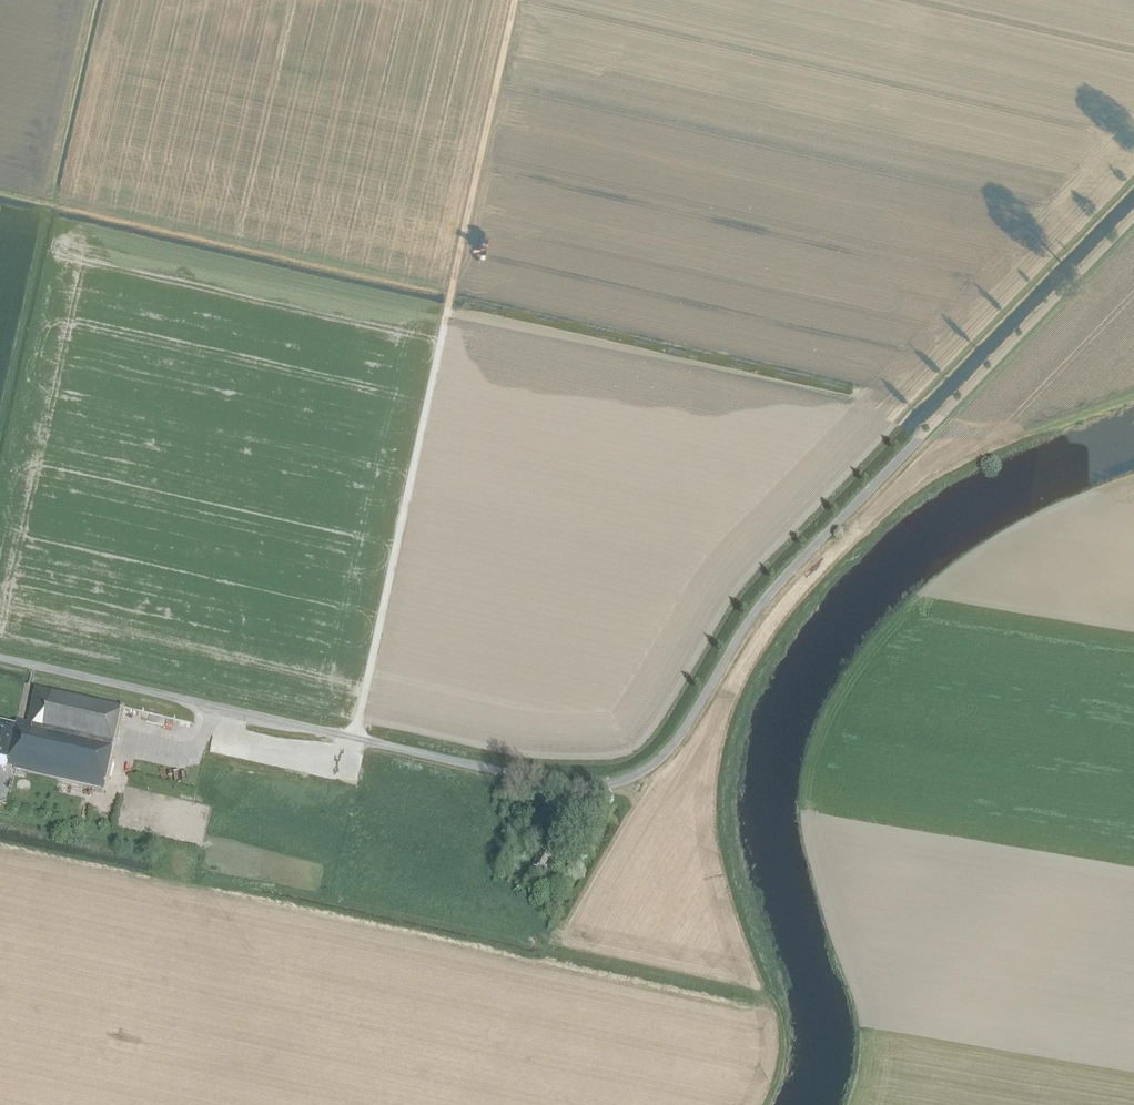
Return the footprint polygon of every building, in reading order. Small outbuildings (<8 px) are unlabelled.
[(121,707),(35,687),(27,723),(16,721),(15,726),(0,722),(0,767),(2,767),(6,765),(15,767),(14,769),(103,789),(121,707)] [(578,851),(585,838),(576,834),(570,846),(578,851)] [(570,872),(564,869),(558,881),(564,884),(570,872)] [(561,885),(557,882),(561,875),(554,871),(547,884),(558,891),(561,885)]
